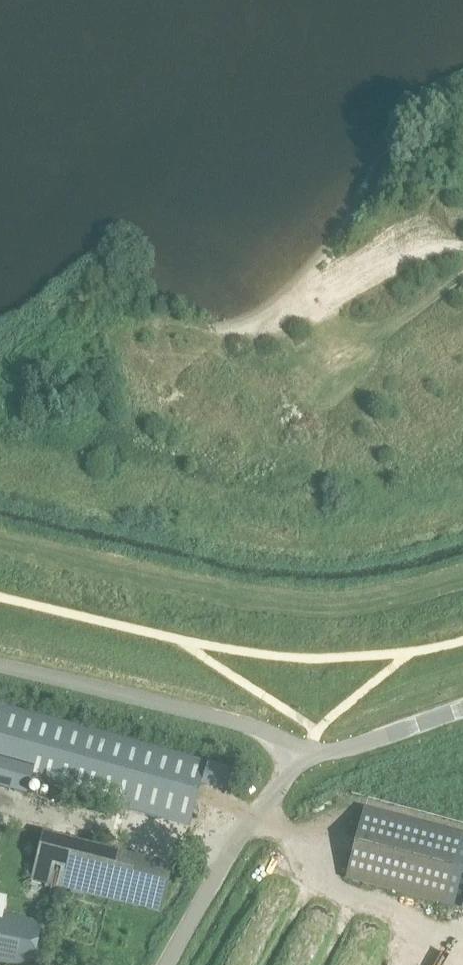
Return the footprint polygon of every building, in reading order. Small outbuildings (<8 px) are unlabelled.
[(209,762),(138,743),(0,704),(0,787),(28,795),(31,782),(191,827),(209,762)] [(364,808),(346,879),(462,909),(462,833),(364,808)] [(159,913),(172,866),(45,831),(32,879),(159,913)] [(16,964),(34,964),(44,923),(0,911),(0,962),(16,964)]
